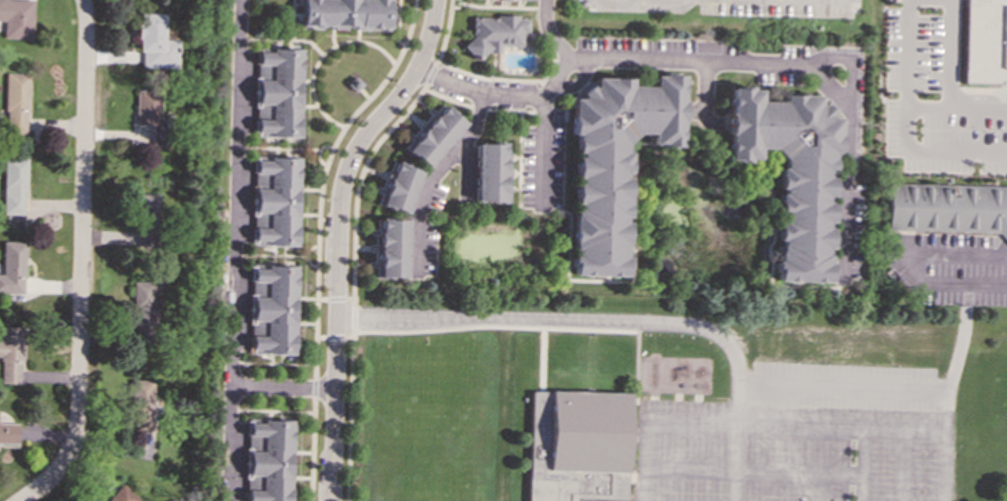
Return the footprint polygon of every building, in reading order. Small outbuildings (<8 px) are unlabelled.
[(32,39),(33,0),(0,0),(0,21),(3,21),(2,38),(32,39)] [(391,0),(302,0),(301,28),(390,30),(391,0)] [(964,83),(965,0),(1006,0),(1006,84),(964,83)] [(177,68),(177,40),(162,40),(163,14),(137,14),(137,51),(142,51),(141,67),(177,68)] [(527,16),(470,14),(468,53),(499,54),(499,46),(520,46),(520,36),(526,37),(527,16)] [(302,48),(256,48),(254,137),(301,138),(302,48)] [(28,73),(5,73),(4,134),(27,134),(28,73)] [(571,274),(625,275),(628,134),(650,134),(650,146),(679,147),(681,75),(653,74),(653,86),(630,86),(630,78),(593,78),(593,86),(582,86),(582,98),(574,98),(571,274)] [(828,282),(834,117),(831,117),(831,102),(817,102),(818,96),(782,95),(782,101),(759,100),(759,89),(730,88),(727,159),(757,160),(757,150),(780,150),(776,280),(828,282)] [(135,125),(151,125),(151,145),(166,145),(167,115),(159,115),(159,89),(135,89),(135,125)] [(426,169),(466,123),(442,103),(403,148),(426,169)] [(475,202),(507,202),(507,143),(475,143),(475,202)] [(297,246),(299,156),(253,155),(251,245),(297,246)] [(24,214),(26,158),(4,158),(2,214),(24,214)] [(406,214),(421,170),(391,160),(376,204),(406,214)] [(999,235),(1006,243),(1006,186),(889,183),(887,230),(999,235)] [(157,225),(158,195),(136,194),(135,225),(157,225)] [(406,219),(376,219),(375,278),(405,278),(406,219)] [(2,242),(1,273),(0,273),(0,293),(23,294),(24,242),(2,242)] [(249,354),(295,355),(296,264),(250,264),(249,354)] [(153,281),(131,282),(131,343),(153,343),(153,281)] [(21,384),(21,327),(0,327),(0,342),(0,357),(0,383),(21,384)] [(152,380),(132,380),(131,430),(151,431),(152,380)] [(573,498),(626,499),(629,394),(540,391),(532,391),(529,500),(573,500),(573,498)] [(293,421),(247,419),(244,500),(290,500),(293,421)] [(17,444),(17,424),(0,423),(0,444),(17,444)] [(121,484),(105,500),(135,500),(137,499),(121,484)]
